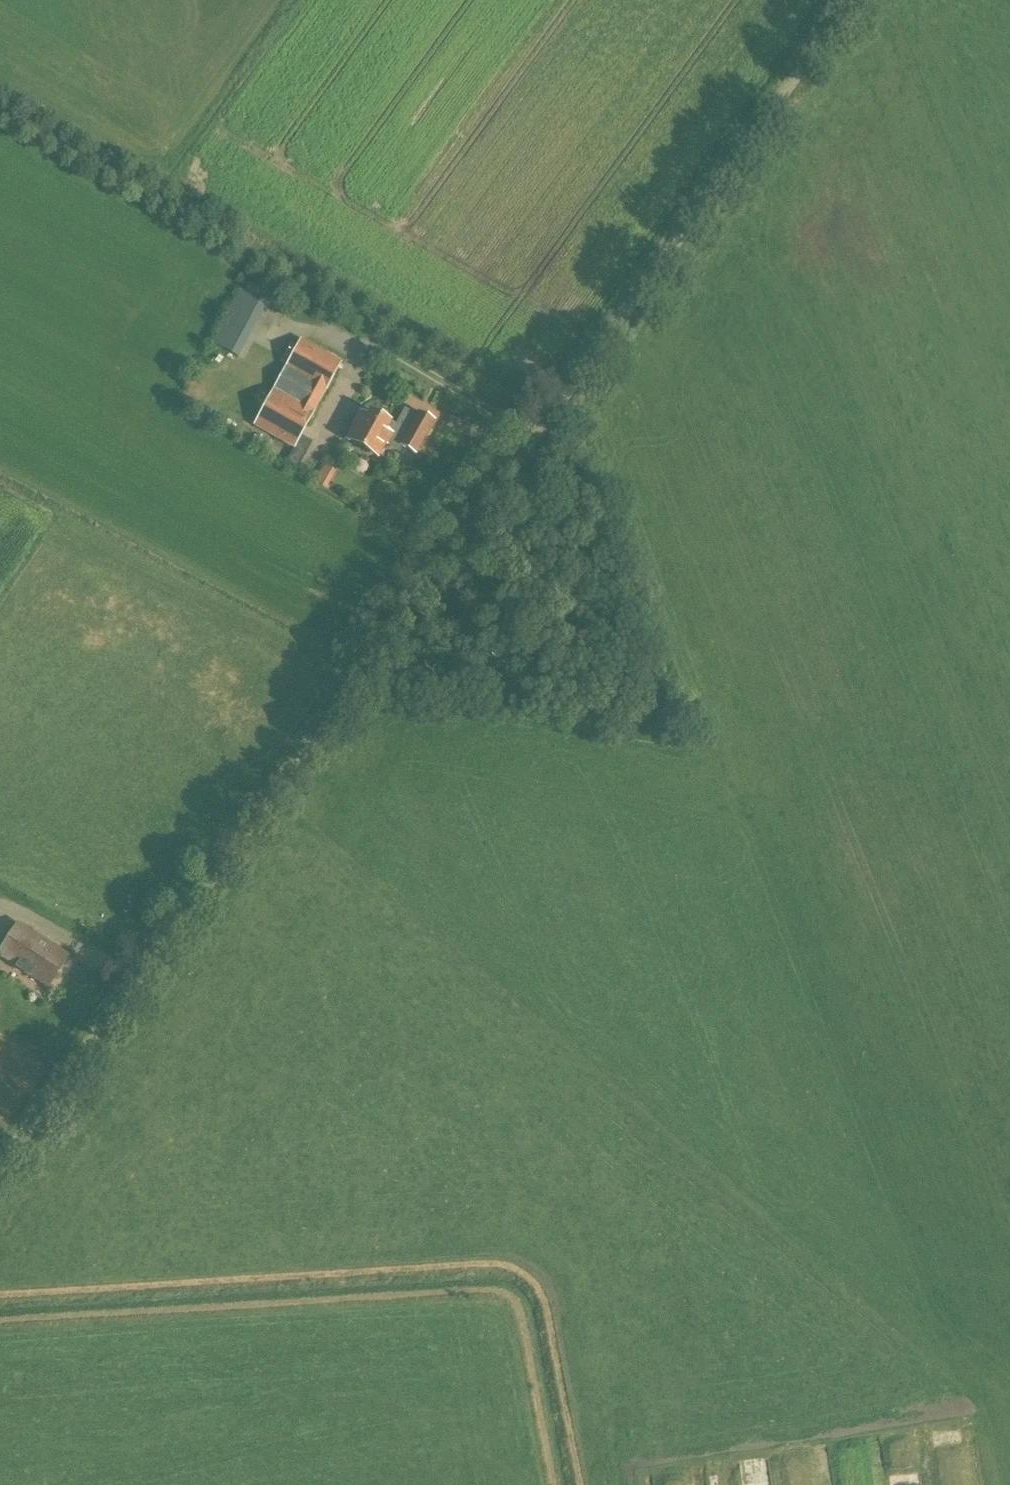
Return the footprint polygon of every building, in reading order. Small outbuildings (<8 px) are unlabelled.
[(258,302),(243,294),(239,292),(212,345),(239,359),(249,339),(266,306),(258,302)] [(301,339),(253,426),(295,449),(287,463),(297,469),(312,442),(302,436),(342,362),(301,339)] [(347,439),(378,456),(386,442),(388,444),(392,435),(402,441),(400,444),(416,453),(434,420),(419,412),(417,416),(406,410),(397,426),(370,411),(367,416),(359,412),(352,425),(354,426),(347,439)] [(0,952),(0,959),(48,989),(69,954),(18,923),(0,952)]
